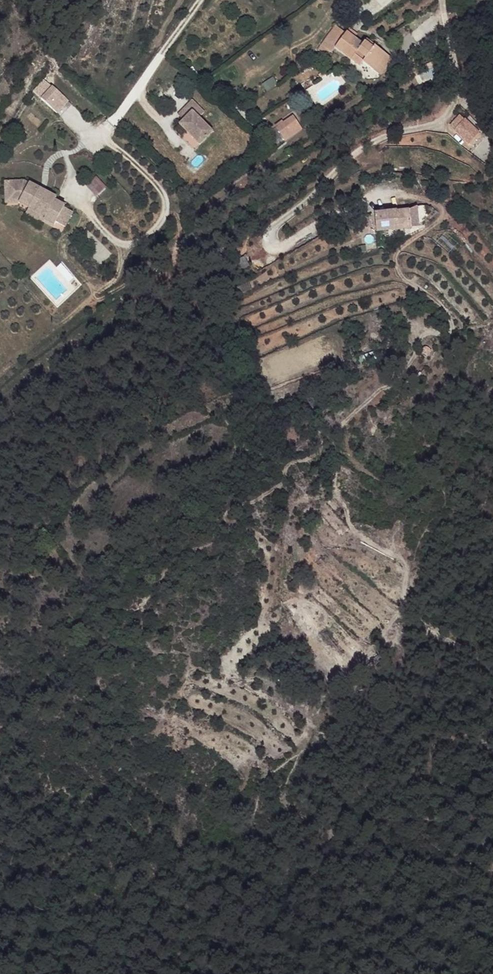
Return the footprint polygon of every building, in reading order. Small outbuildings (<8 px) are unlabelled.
[(338,25),(324,43),(334,50),(337,45),(363,65),(366,61),(377,69),(389,53),(377,44),(375,47),(367,40),(365,43),(349,31),(348,32),(338,25)] [(369,38),(367,40),(375,47),(377,44),(369,38)] [(389,53),(377,69),(384,74),(395,58),(389,53)] [(74,105),(58,89),(48,101),(63,117),(74,105)] [(198,105),(184,120),(189,126),(185,129),(206,151),(218,138),(204,123),(210,117),(198,105)] [(293,118),(283,123),(289,133),(299,128),(293,118)] [(448,121),(439,129),(452,143),(461,135),(448,121)] [(29,184),(13,185),(14,204),(26,204),(36,209),(35,212),(51,222),(50,224),(59,230),(61,227),(70,232),(78,218),(69,212),(70,210),(61,204),(63,201),(56,197),(55,200),(45,194),(47,190),(37,184),(35,187),(29,184)] [(13,185),(10,185),(10,207),(24,207),(35,212),(36,209),(26,204),(14,204),(13,185)] [(47,190),(45,194),(55,200),(56,197),(57,196),(47,190)] [(394,205),(359,208),(360,226),(396,223),(394,205)] [(51,222),(35,212),(32,219),(48,228),(50,224),(51,222)] [(424,351),(428,355),(432,350),(429,347),(427,347),(423,349),(424,351)]
